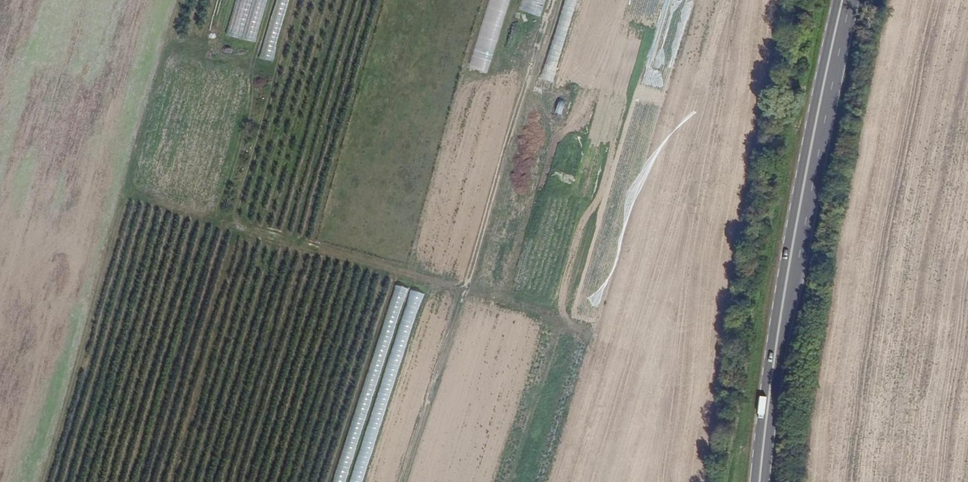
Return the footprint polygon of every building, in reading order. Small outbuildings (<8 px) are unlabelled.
[(267,0),(237,0),(229,36),(257,43),(267,0)] [(288,0),(276,0),(262,59),(273,62),(288,0)] [(468,63),(488,69),(509,0),(488,0),(468,63)] [(520,10),(543,17),(548,0),(523,0),(520,10)] [(560,99),(555,112),(561,114),(565,101),(560,99)]
